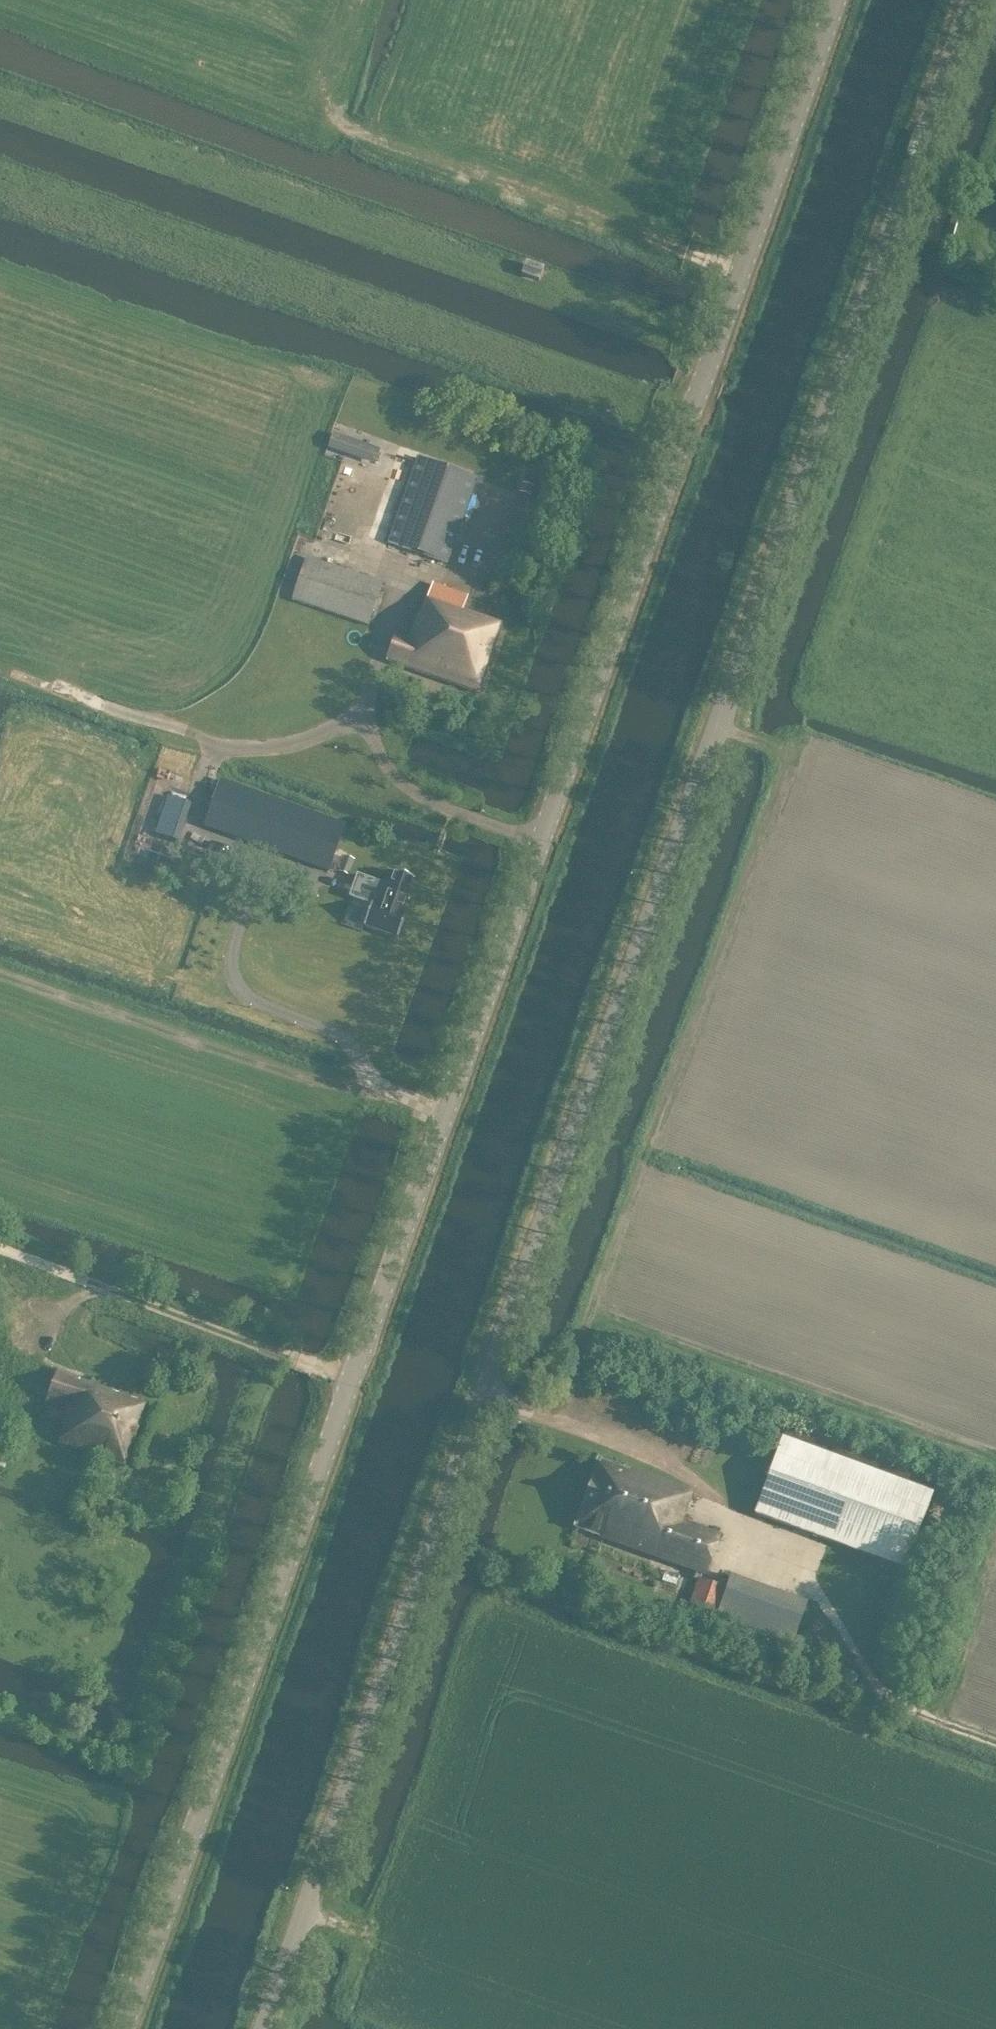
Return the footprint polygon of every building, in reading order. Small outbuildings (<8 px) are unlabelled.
[(521,272),(538,279),(543,267),(525,261),(521,272)] [(386,540),(447,561),(476,478),(514,491),(527,453),(346,389),(332,429),(415,458),(386,540)] [(328,443),(375,459),(379,447),(332,431),(328,443)] [(291,598),(368,624),(382,580),(305,555),(291,598)] [(385,658),(478,691),(501,622),(462,609),(467,595),(432,582),(426,599),(424,598),(418,614),(417,614),(408,637),(396,632),(395,632),(385,658)] [(203,824),(327,868),(344,824),(220,778),(203,824)] [(182,798),(170,832),(185,836),(196,802),(182,798)] [(353,859),(343,855),(337,853),(332,866),(348,872),(353,859)] [(379,906),(401,914),(413,878),(388,868),(382,882),(387,884),(379,906)] [(103,1457),(123,1464),(145,1402),(56,1370),(46,1399),(70,1408),(60,1439),(104,1455),(103,1457)] [(753,1512),(904,1568),(932,1492),(781,1436),(753,1512)] [(573,1525),(705,1575),(720,1532),(683,1519),(692,1493),(690,1493),(690,1490),(597,1457),(573,1525)] [(714,1618),(790,1645),(806,1600),(730,1572),(725,1586),(699,1577),(689,1603),(694,1605),(690,1615),(708,1621),(712,1611),(716,1613),(714,1618)] [(847,1696),(858,1674),(845,1667),(834,1689),(847,1696)]
